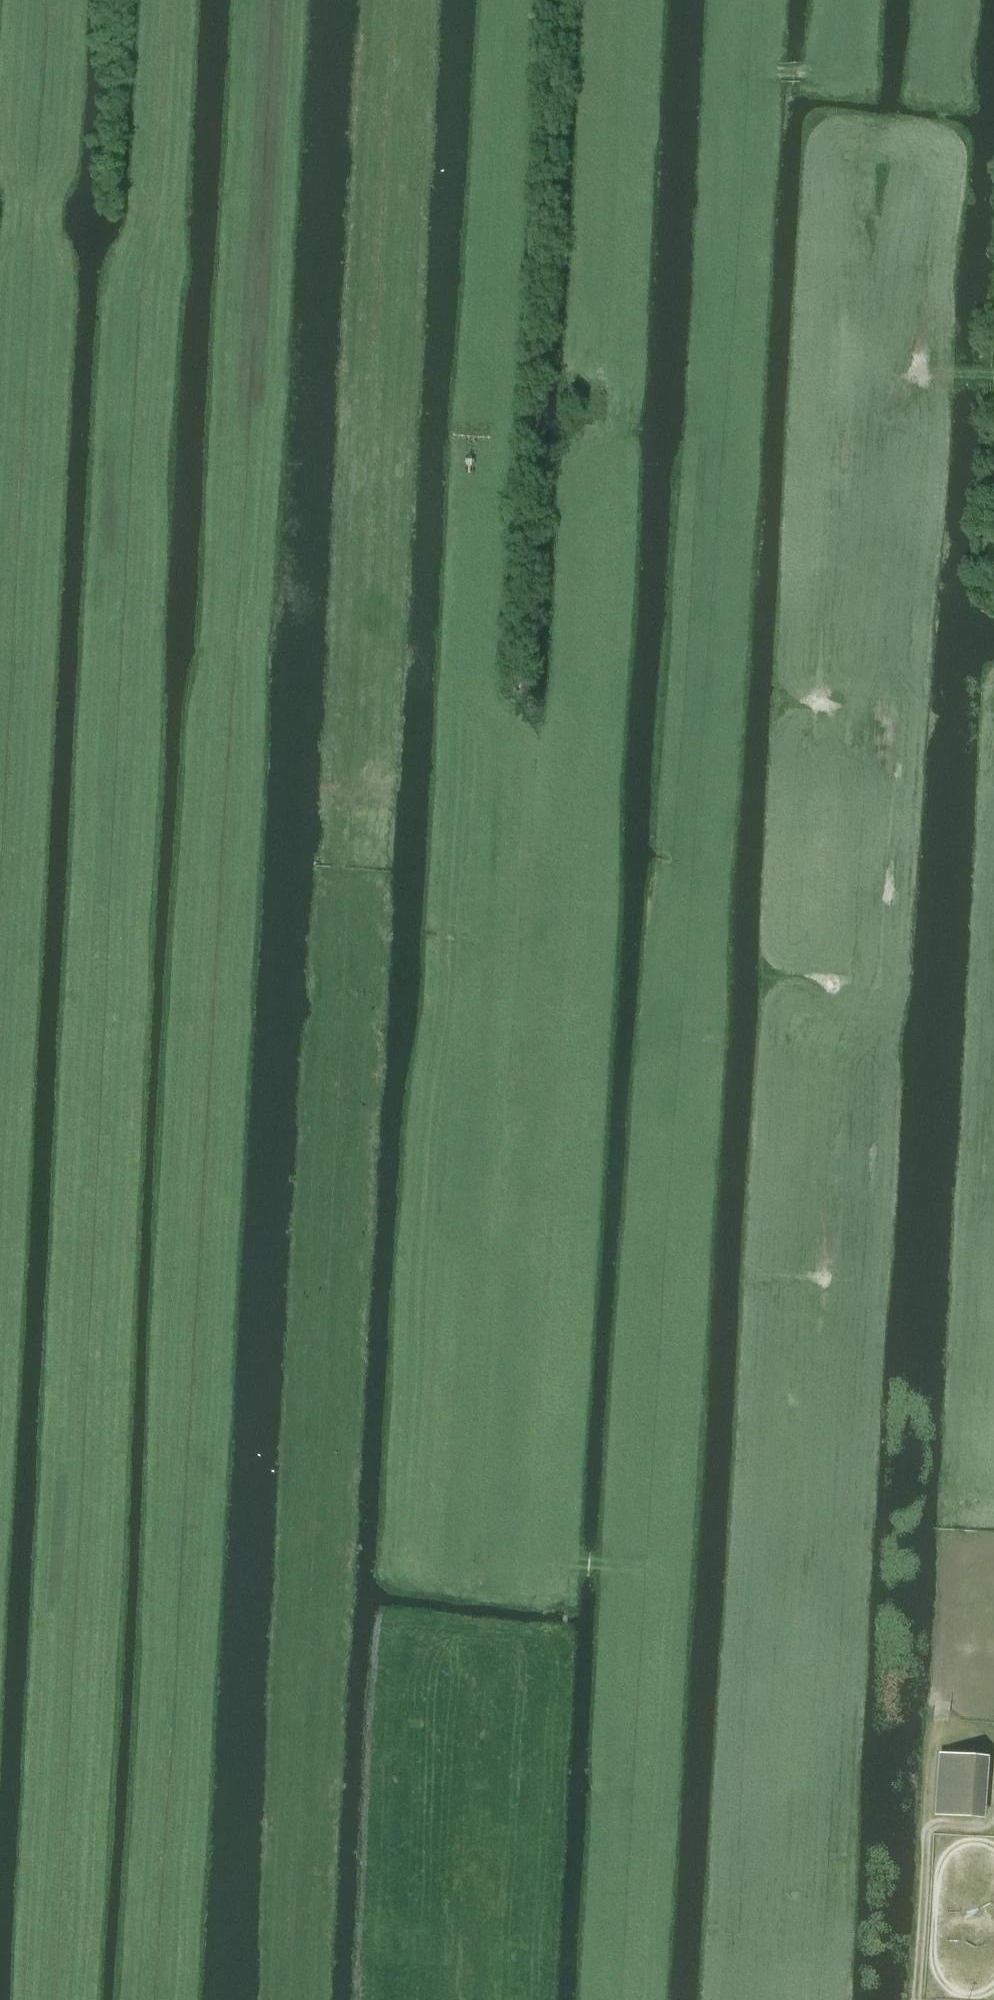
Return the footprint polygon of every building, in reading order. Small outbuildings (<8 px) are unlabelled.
[(986,1818),(990,1756),(940,1753),(936,1814),(986,1818)]
